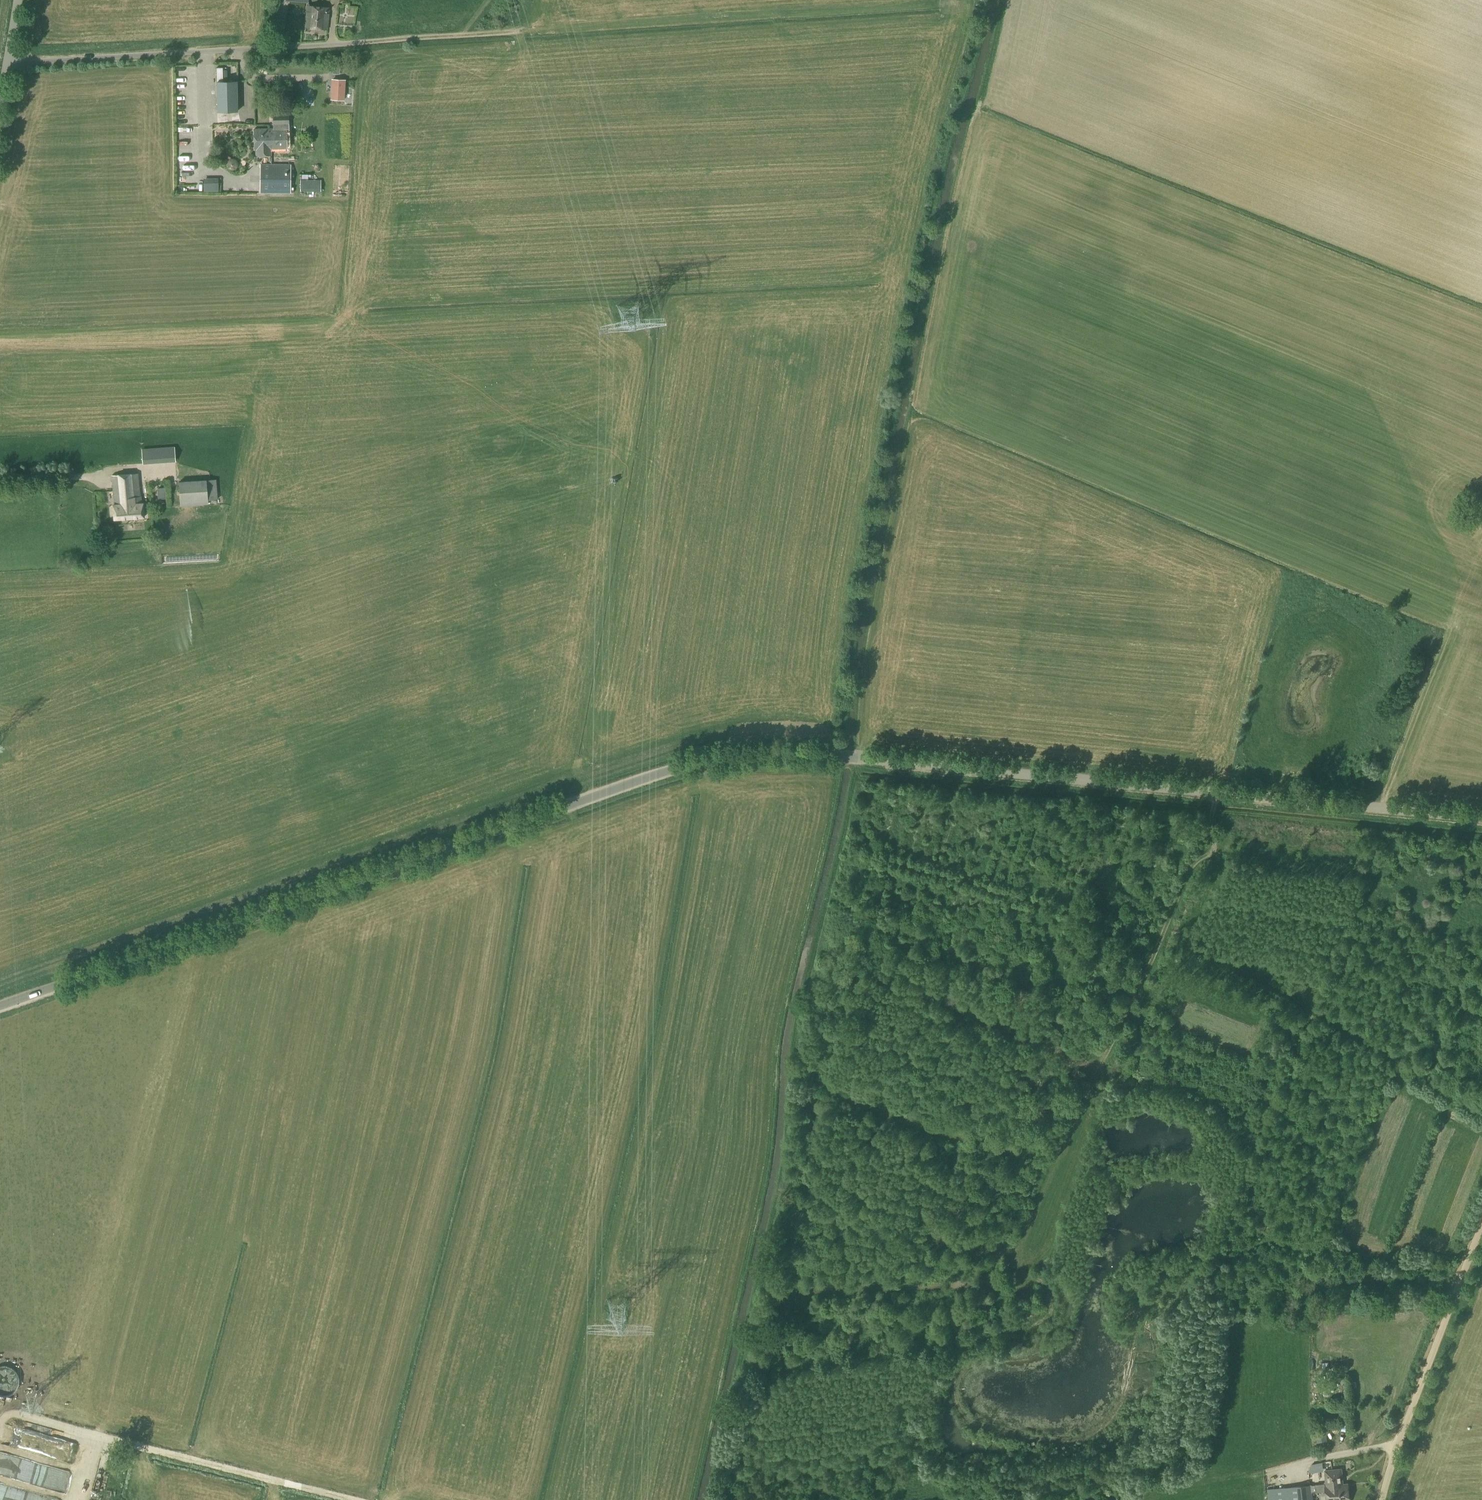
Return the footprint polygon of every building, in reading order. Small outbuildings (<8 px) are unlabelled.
[(327,29),(329,8),(307,6),(305,27),(327,29)] [(344,100),(345,80),(331,79),(330,100),(344,100)] [(217,111),(237,110),(237,81),(217,82),(217,111)] [(180,120),(194,120),(194,106),(180,106),(180,120)] [(288,124),(288,113),(273,114),(274,124),(275,124),(275,129),(253,129),(254,150),(255,150),(255,155),(271,155),(270,149),(286,149),(285,125),(288,124)] [(213,123),(214,136),(225,136),(225,123),(213,123)] [(274,152),(275,163),(289,162),(289,151),(274,152)] [(289,193),(289,165),(260,164),(260,192),(289,193)] [(204,192),(218,191),(218,178),(203,179),(204,192)] [(321,192),(321,180),(300,180),(300,192),(321,192)] [(142,449),(143,464),(156,463),(155,448),(142,449)] [(141,503),(138,473),(111,475),(114,505),(112,505),(114,520),(144,517),(143,502),(141,503)] [(206,480),(208,500),(217,499),(216,479),(206,480)] [(188,481),(178,482),(180,506),(189,505),(188,481)] [(5,1396),(8,1396),(10,1395),(12,1393),(14,1392),(16,1390),(17,1387),(18,1385),(19,1382),(19,1379),(18,1377),(17,1374),(16,1372),(14,1370),(12,1368),(10,1367),(8,1366),(5,1365),(2,1365),(0,1366),(0,1396),(3,1396),(5,1396)] [(1316,1437),(1317,1443),(1327,1442),(1325,1435),(1316,1437)] [(1348,1487),(1347,1484),(1342,1484),(1340,1469),(1325,1471),(1326,1484),(1324,1484),(1315,1485),(1311,1485),(1267,1489),(1268,1499),(1313,1499),(1312,1493),(1325,1491),(1325,1494),(1333,1493),(1332,1489),(1348,1487)] [(76,1495),(84,1490),(80,1485),(73,1489),(76,1495)] [(1325,1494),(1326,1499),(1349,1499),(1348,1487),(1332,1489),(1333,1493),(1325,1494)]
